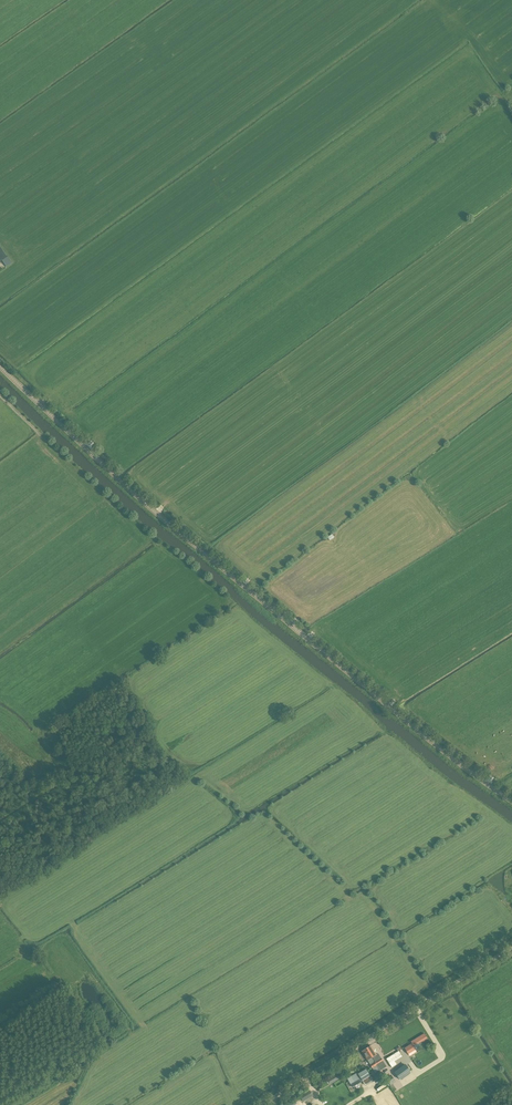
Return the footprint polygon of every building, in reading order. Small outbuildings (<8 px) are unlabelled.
[(414,1046),(427,1038),(424,1034),(411,1042),(414,1046)] [(408,1054),(415,1050),(412,1044),(404,1048),(408,1054)] [(386,1067),(383,1061),(378,1053),(376,1054),(371,1045),(370,1046),(366,1048),(380,1070),(380,1071),(385,1068),(386,1067)] [(368,1060),(370,1064),(375,1073),(380,1070),(366,1048),(362,1051),(368,1060)] [(399,1051),(386,1059),(392,1068),(397,1065),(394,1061),(402,1056),(399,1051)] [(410,1071),(406,1066),(395,1073),(400,1079),(410,1071)] [(373,1081),(366,1069),(358,1074),(357,1073),(347,1079),(351,1085),(361,1079),(365,1085),(373,1081)] [(332,1082),(342,1077),(340,1073),(328,1079),(329,1080),(331,1079),(332,1082)] [(391,1075),(385,1078),(389,1085),(395,1081),(391,1075)] [(310,1090),(300,1096),(303,1101),(313,1095),(310,1090)]
